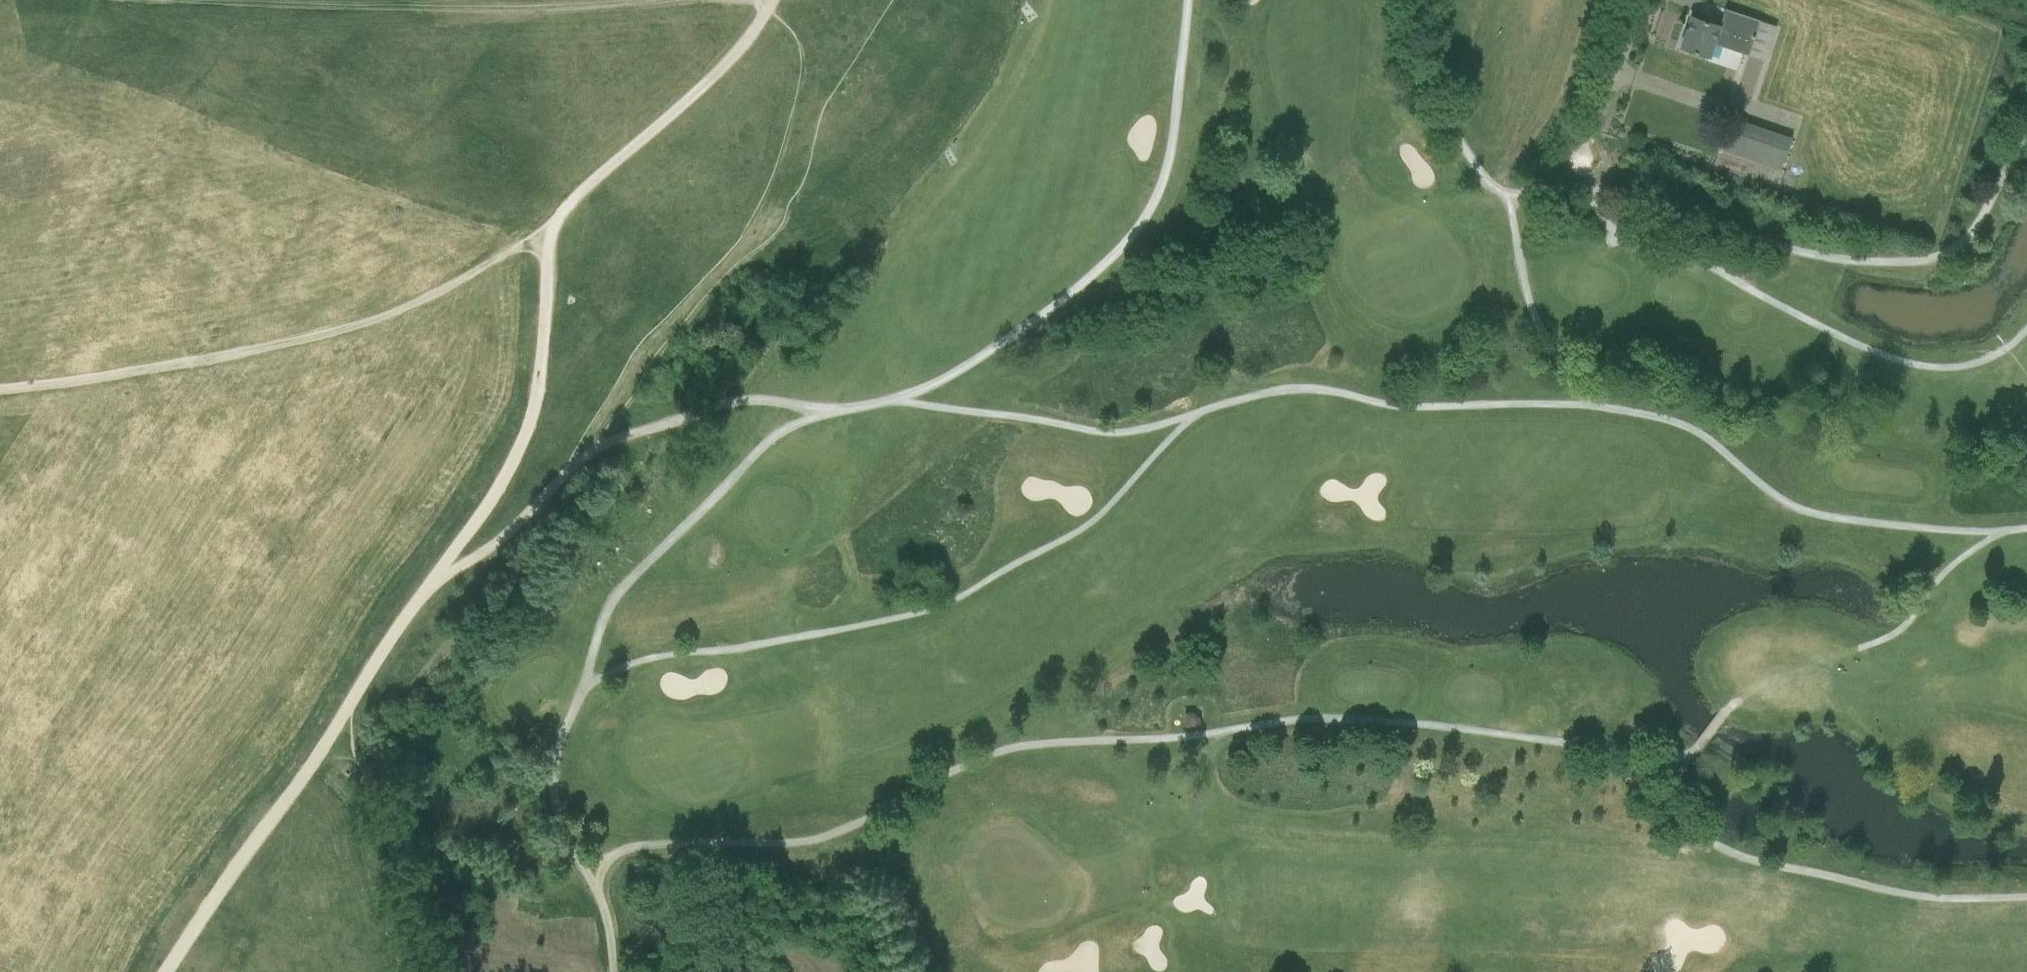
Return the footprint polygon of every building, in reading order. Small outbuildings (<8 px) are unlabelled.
[(1725,8),(1719,26),(1691,16),(1680,47),(1710,57),(1715,44),(1765,61),(1777,26),(1725,8)] [(1734,118),(1722,151),(1780,171),(1791,138),(1734,118)]
